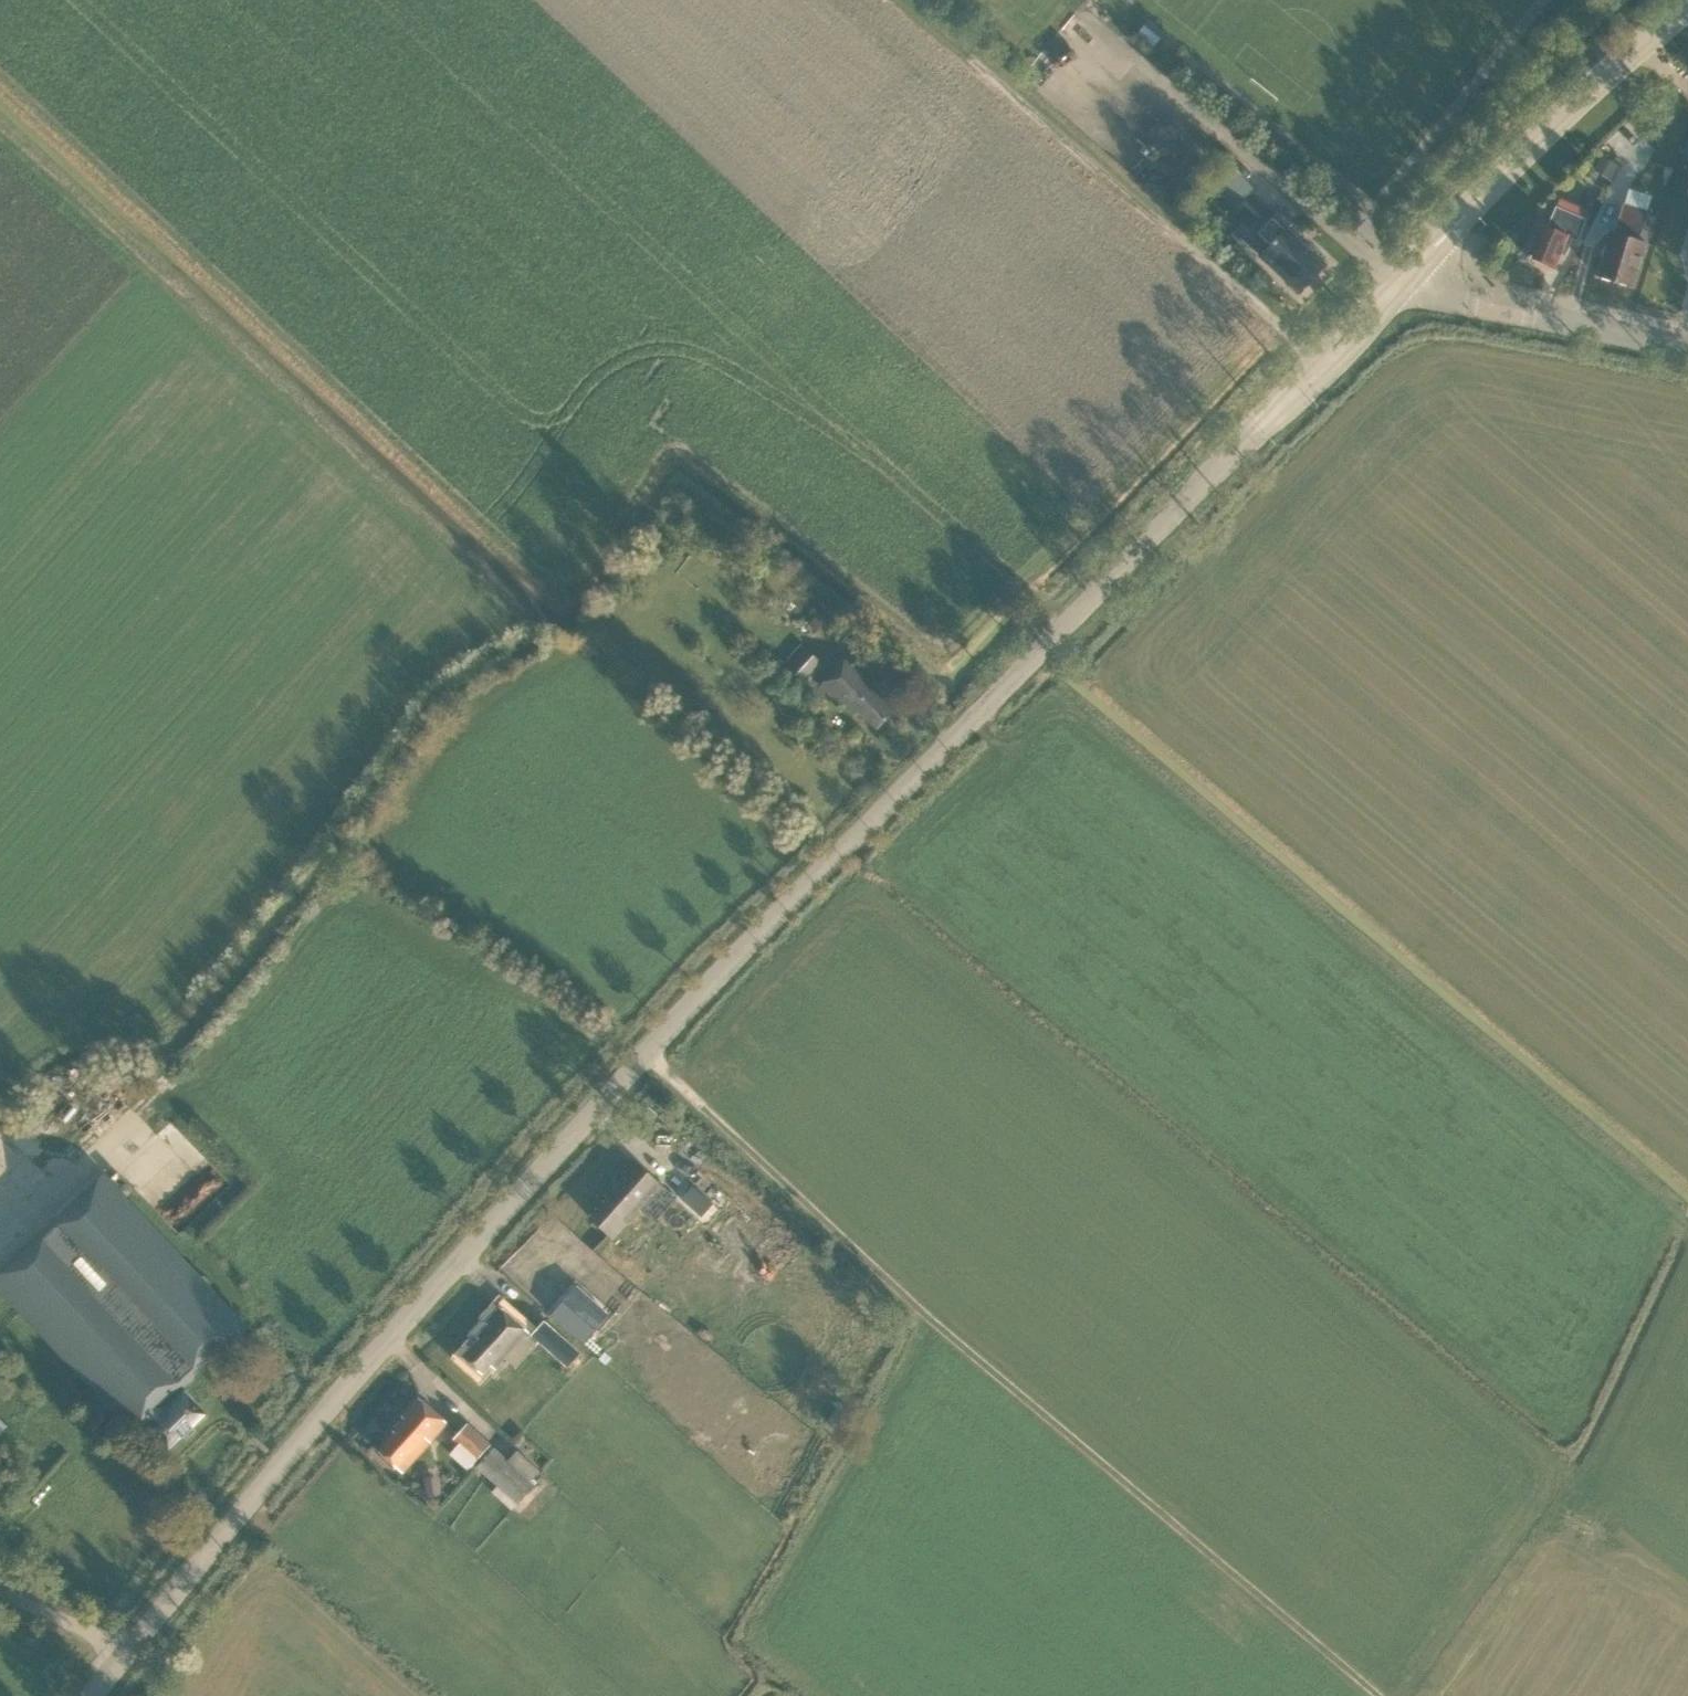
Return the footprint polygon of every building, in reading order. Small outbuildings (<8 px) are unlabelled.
[(1136,34),(1153,47),(1160,37),(1144,25),(1136,34)] [(1618,164),(1601,155),(1593,170),(1610,179),(1618,164)] [(1233,170),(1218,186),(1239,206),(1254,189),(1233,170)] [(1647,211),(1624,204),(1615,233),(1610,231),(1596,276),(1632,287),(1646,242),(1638,240),(1647,211)] [(1571,238),(1576,240),(1585,219),(1556,207),(1547,226),(1541,223),(1527,257),(1554,269),(1561,252),(1564,254),(1571,238)] [(1293,220),(1279,208),(1255,233),(1269,246),(1260,255),(1301,292),(1325,266),(1285,229),(1293,220)] [(805,628),(814,634),(825,622),(816,616),(805,628)] [(805,647),(787,668),(803,681),(821,661),(805,647)] [(879,681),(849,654),(819,687),(839,704),(843,700),(860,716),(863,713),(879,727),(894,711),(891,708),(895,702),(876,685),(879,681)] [(672,1196),(673,1195),(631,1158),(611,1181),(614,1184),(604,1195),(606,1197),(588,1216),(613,1239),(628,1223),(630,1224),(642,1211),(654,1221),(675,1199),(672,1196)] [(0,1271),(0,1290),(113,1410),(115,1407),(143,1436),(150,1430),(169,1450),(208,1413),(188,1392),(187,1392),(183,1387),(248,1326),(105,1173),(0,1271)] [(693,1186),(681,1199),(702,1217),(713,1204),(693,1186)] [(562,1301),(551,1314),(583,1342),(595,1329),(562,1301)] [(530,1331),(501,1305),(487,1321),(489,1323),(478,1336),(480,1338),(464,1356),(483,1373),(490,1364),(496,1369),(530,1331)] [(531,1334),(568,1367),(581,1352),(544,1319),(531,1334)] [(450,1423),(421,1395),(403,1414),(405,1416),(394,1428),(396,1430),(379,1448),(402,1470),(411,1460),(413,1462),(450,1423)] [(452,1438),(476,1460),(491,1444),(467,1422),(452,1438)] [(509,1459),(494,1446),(476,1466),(497,1484),(492,1491),(512,1508),(535,1482),(531,1479),(539,1470),(517,1450),(509,1459)] [(441,1493),(440,1475),(424,1476),(426,1494),(441,1493)]
